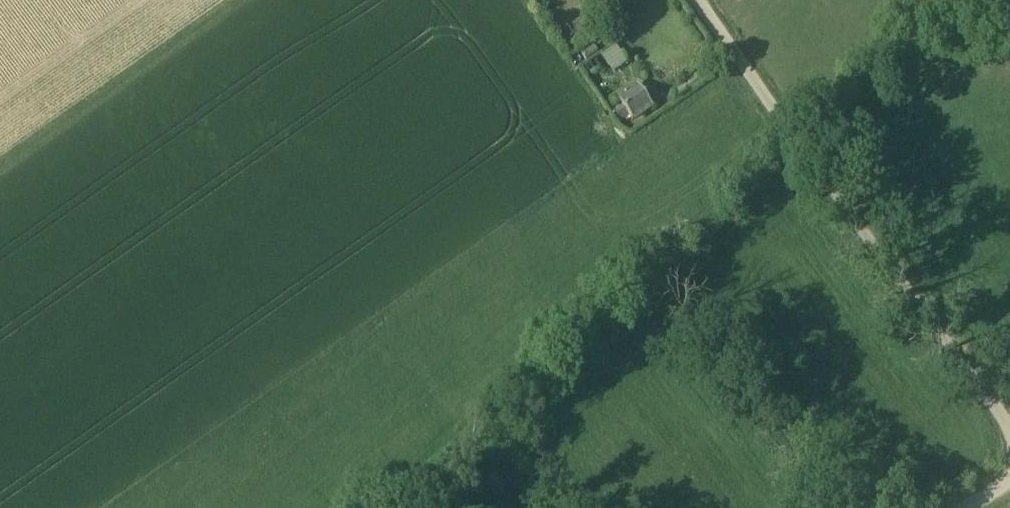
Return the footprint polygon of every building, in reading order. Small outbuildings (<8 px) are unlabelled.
[(600,55),(613,73),(627,62),(615,45),(600,55)] [(639,87),(619,101),(633,121),(652,106),(639,87)]
